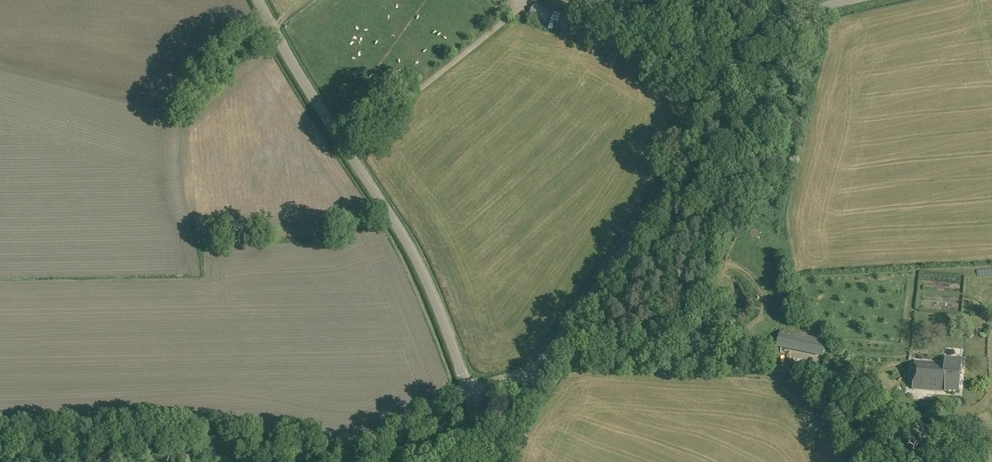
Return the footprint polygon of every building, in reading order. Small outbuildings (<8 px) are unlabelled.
[(546,23),(551,12),(535,4),(530,14),(546,23)] [(960,392),(963,359),(941,358),(941,363),(915,361),(913,389),(960,392)] [(895,447),(906,453),(910,445),(899,439),(895,447)]
